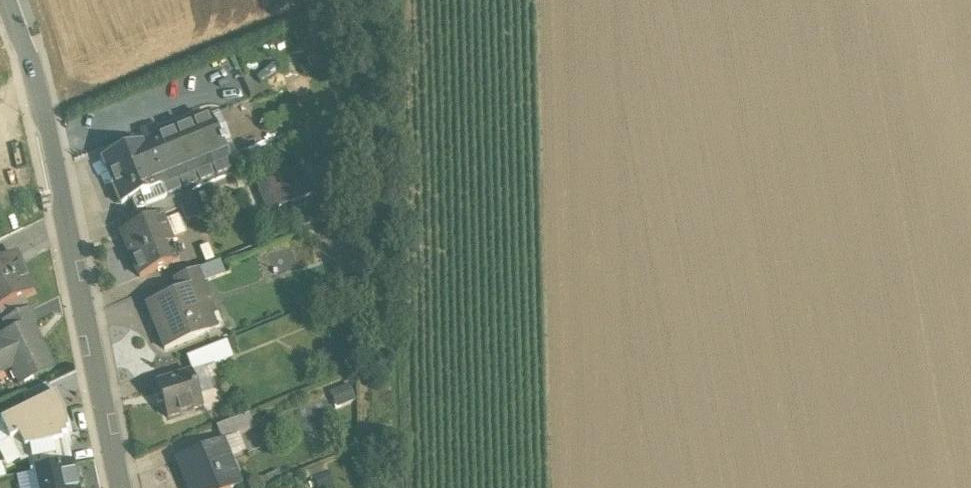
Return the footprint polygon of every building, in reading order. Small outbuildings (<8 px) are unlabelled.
[(210,119),(158,140),(158,139),(143,145),(166,202),(191,192),(233,175),(222,149),(224,148),(222,143),(220,144),(210,119)] [(166,202),(143,145),(109,159),(109,161),(110,161),(112,165),(106,167),(122,206),(131,202),(136,214),(145,211),(166,202)] [(109,159),(104,161),(106,167),(112,165),(110,161),(109,161),(109,159)] [(256,184),(268,213),(315,194),(303,164),(256,184)] [(166,202),(145,211),(149,222),(161,217),(162,219),(180,211),(186,224),(201,218),(191,192),(166,202)] [(149,222),(121,234),(140,278),(172,265),(171,263),(170,263),(164,248),(172,244),(162,219),(161,217),(149,222)] [(34,295),(16,257),(0,265),(0,312),(34,295)] [(217,263),(198,271),(203,284),(199,286),(223,276),(217,263)] [(198,271),(175,281),(179,293),(198,285),(199,286),(203,284),(198,271)] [(179,293),(146,306),(154,324),(157,322),(169,350),(210,333),(198,306),(206,302),(199,286),(198,285),(179,293)] [(12,369),(21,386),(53,370),(40,344),(39,345),(31,328),(36,326),(29,311),(4,323),(10,336),(0,341),(0,375),(12,369)] [(225,343),(186,359),(192,374),(192,375),(231,359),(225,343)] [(325,345),(324,357),(343,358),(343,346),(325,345)] [(192,374),(156,386),(167,419),(203,408),(192,375),(192,374)] [(353,401),(347,386),(333,392),(339,407),(353,401)] [(23,399),(29,410),(52,399),(46,387),(23,399)] [(29,410),(0,425),(19,465),(28,464),(31,476),(37,474),(73,467),(69,448),(71,448),(70,438),(73,438),(70,426),(55,399),(52,399),(29,410)] [(249,414),(217,427),(223,442),(255,429),(249,414)] [(178,460),(189,487),(237,487),(241,486),(223,442),(178,460)] [(37,474),(40,487),(77,487),(73,467),(37,474)]
